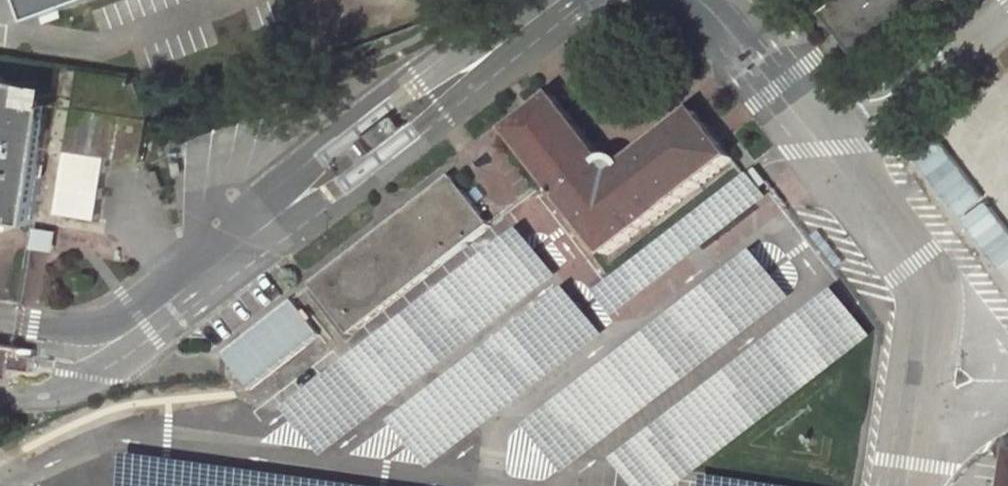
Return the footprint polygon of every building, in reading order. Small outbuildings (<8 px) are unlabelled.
[(39,18),(88,0),(33,0),(39,18)] [(833,11),(867,56),(935,0),(847,0),(833,11)] [(80,63),(70,133),(62,197),(102,202),(111,139),(147,144),(151,122),(132,70),(80,63)] [(0,76),(0,213),(38,218),(56,84),(30,80),(28,97),(7,95),(9,78),(0,76)] [(907,158),(1007,285),(1007,81),(907,158)] [(505,134),(600,258),(725,162),(691,115),(622,168),(611,160),(600,164),(551,99),(505,134)] [(364,153),(384,137),(375,125),(354,141),(364,153)] [(447,172),(309,281),(347,331),(486,221),(447,172)] [(542,276),(476,318),(489,338),(555,296),(542,276)] [(245,386),(315,332),(304,319),(308,316),(302,308),(298,311),(288,297),(218,351),(235,374),(245,386)] [(34,370),(37,354),(24,352),(25,345),(2,342),(0,341),(0,371),(13,381),(14,367),(34,370)]
